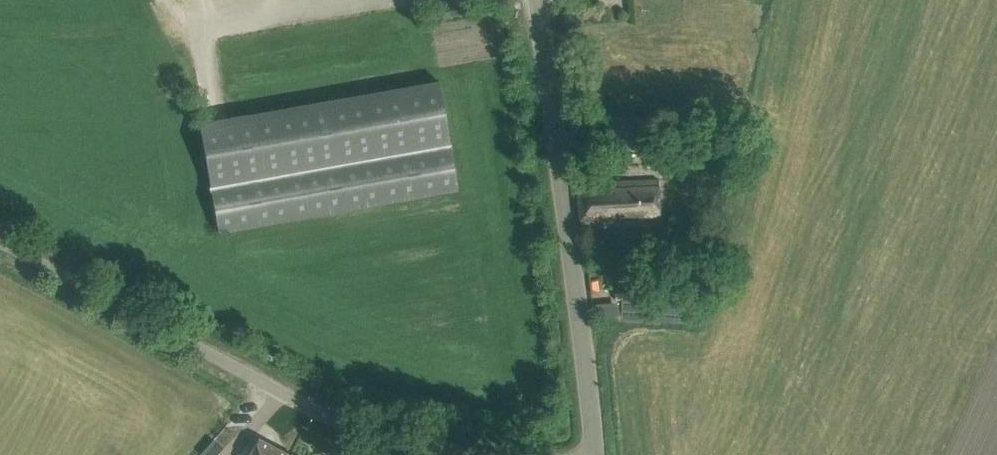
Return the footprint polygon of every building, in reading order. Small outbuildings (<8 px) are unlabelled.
[(458,189),(436,68),(197,111),(218,232),(458,189)] [(658,120),(625,117),(605,116),(603,146),(623,148),(656,150),(658,120)] [(581,229),(601,227),(660,225),(658,180),(623,181),(603,182),(603,185),(577,185),(581,229)] [(617,301),(595,303),(597,317),(619,315),(617,301)] [(251,454),(288,454),(287,454),(259,440),(251,454)]
